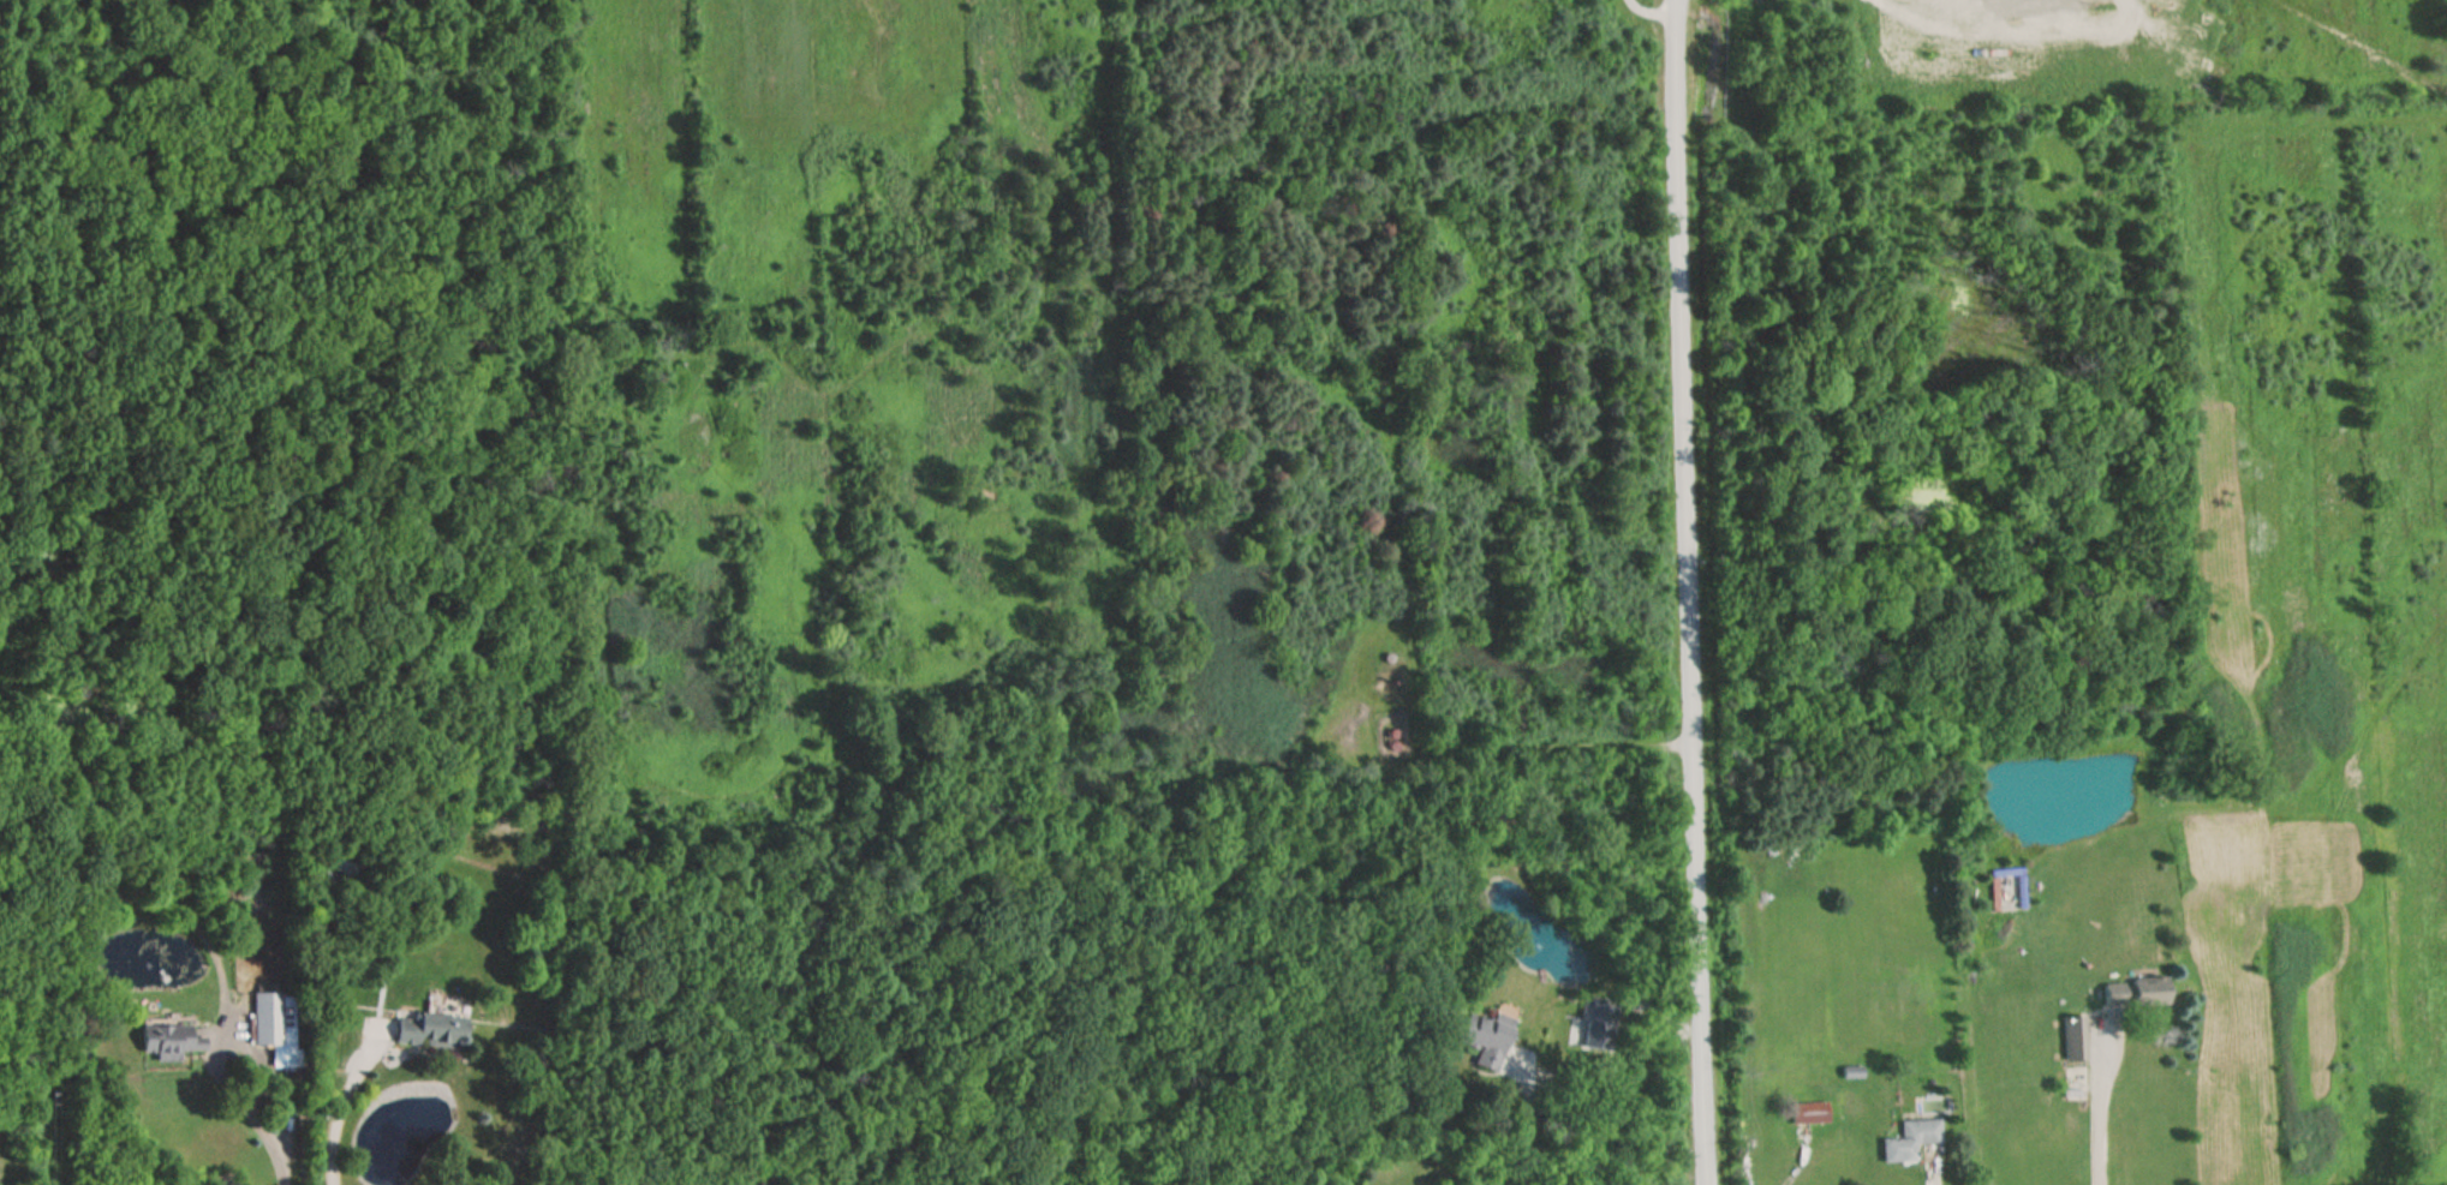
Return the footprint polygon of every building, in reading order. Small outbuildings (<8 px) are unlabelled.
[(281,1046),(281,992),(253,992),(253,1046),(281,1046)] [(395,1041),(462,1050),(466,1019),(413,1012),(412,1019),(398,1017),(395,1041)] [(1492,1021),(1466,1012),(1456,1042),(1477,1049),(1472,1064),(1495,1072),(1513,1020),(1494,1014),(1492,1021)] [(192,1025),(141,1025),(141,1055),(155,1055),(155,1063),(179,1063),(179,1052),(204,1052),(204,1037),(192,1037),(192,1025)] [(1790,1124),(1827,1124),(1827,1103),(1790,1103),(1790,1124)] [(1900,1121),(1901,1139),(1881,1140),(1882,1162),(1916,1162),(1915,1145),(1941,1144),(1940,1120),(1900,1121)]
